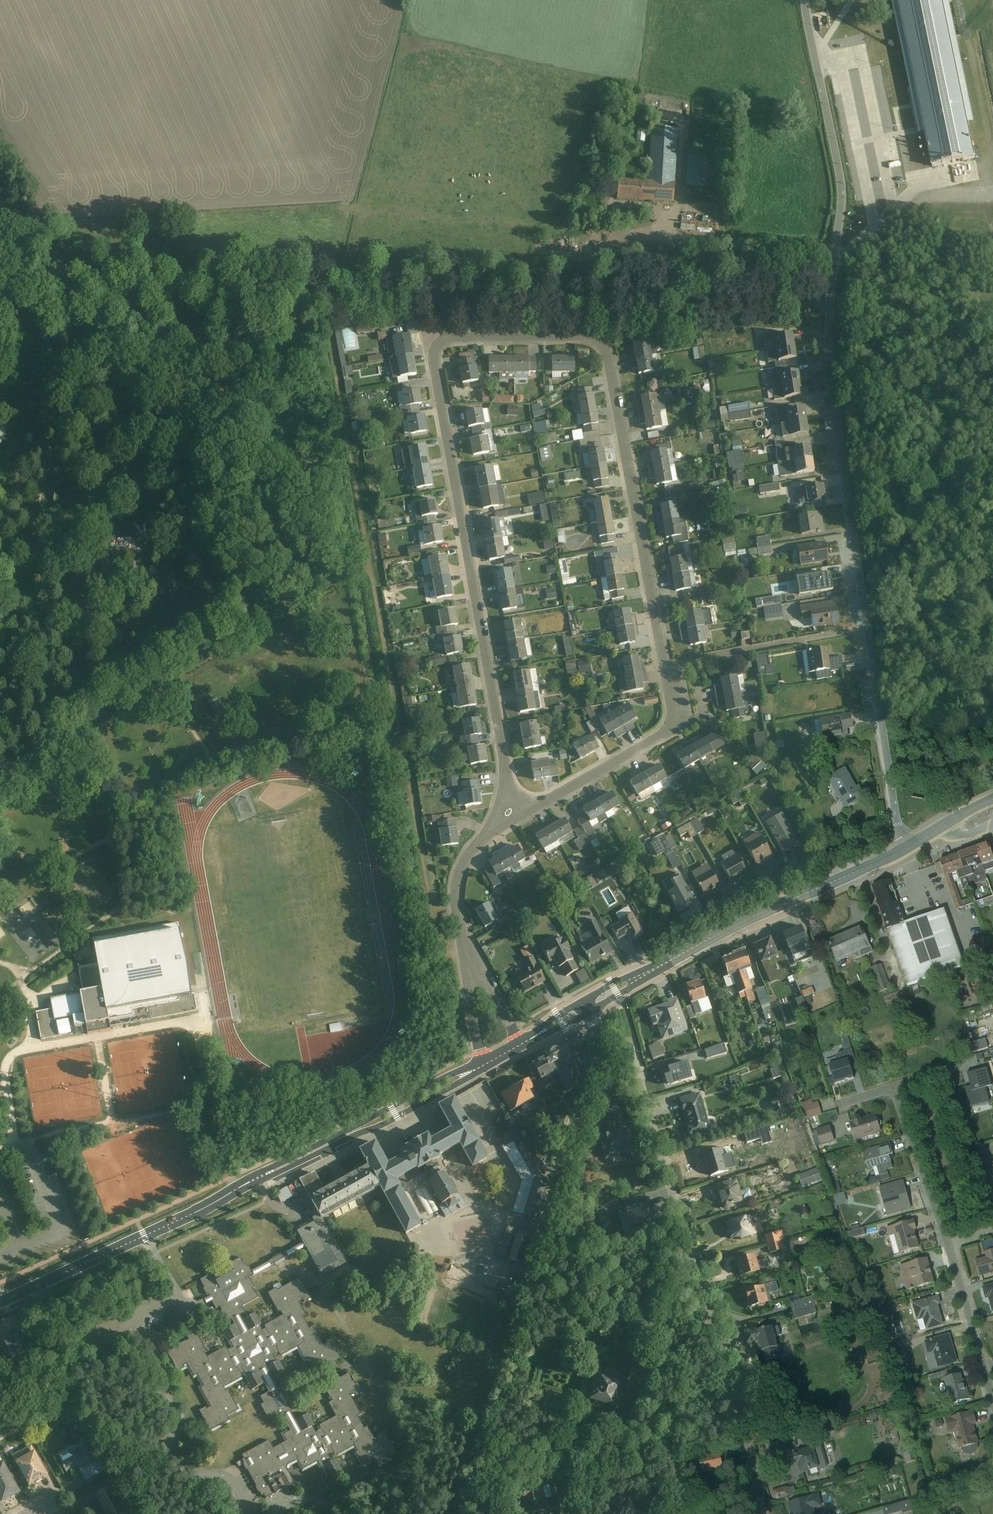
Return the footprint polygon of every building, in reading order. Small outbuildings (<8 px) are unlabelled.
[(943,0),(898,0),(925,129),(933,168),(975,159),(943,0)] [(616,200),(679,204),(683,131),(653,129),(650,181),(617,178),(616,200)] [(690,155),(689,186),(704,186),(705,155),(690,155)] [(718,195),(681,193),(680,219),(716,221),(718,195)] [(353,349),(363,346),(355,321),(346,324),(353,349)] [(764,340),(767,351),(797,346),(794,334),(764,340)] [(385,339),(389,358),(414,353),(411,335),(385,339)] [(634,342),(637,358),(653,355),(650,338),(634,342)] [(769,363),(799,357),(797,346),(767,351),(769,363)] [(393,380),(418,375),(414,353),(389,358),(393,380)] [(387,354),(373,357),(375,365),(388,362),(387,354)] [(640,374),(656,371),(653,355),(637,358),(640,374)] [(554,375),(576,374),(576,356),(553,356),(554,375)] [(463,383),(481,380),(477,357),(459,360),(463,383)] [(514,374),(537,373),(537,358),(514,359),(514,374)] [(514,374),(514,359),(490,359),(490,374),(514,374)] [(771,376),(773,388),(803,383),(801,371),(771,376)] [(775,400),(805,395),(803,383),(773,388),(775,400)] [(406,408),(425,405),(422,388),(403,391),(406,408)] [(578,397),(581,411),(598,408),(595,393),(578,397)] [(643,397),(646,415),(666,411),(663,394),(643,397)] [(520,397),(498,396),(498,403),(519,404),(520,397)] [(545,404),(538,405),(540,419),(552,417),(551,410),(546,411),(545,404)] [(523,408),(515,408),(515,419),(523,419),(523,408)] [(584,427),(601,424),(598,408),(581,411),(584,427)] [(728,422),(757,422),(757,408),(728,408),(728,422)] [(778,413),(780,426),(810,421),(808,408),(778,413)] [(467,427),(486,424),(484,411),(465,413),(467,427)] [(648,430),(669,427),(666,411),(646,415),(648,430)] [(412,434),(430,431),(427,417),(409,420),(412,434)] [(782,438),(812,433),(810,421),(780,426),(782,438)] [(541,434),(554,433),(553,422),(539,423),(541,434)] [(589,432),(579,432),(580,443),(590,442),(589,432)] [(545,437),(546,445),(563,443),(562,435),(545,437)] [(474,458),(492,455),(489,437),(471,440),(474,458)] [(747,440),(739,440),(740,452),(748,452),(747,440)] [(534,453),(534,442),(524,443),(525,453),(534,453)] [(778,465),(812,460),(810,447),(795,449),(794,443),(775,447),(777,465),(778,465)] [(410,449),(413,469),(432,466),(428,445),(410,449)] [(547,463),(559,461),(558,448),(545,450),(547,463)] [(588,453),(591,467),(609,464),(606,450),(588,453)] [(652,453),(654,468),(671,465),(669,450),(652,453)] [(737,465),(755,463),(753,453),(735,455),(737,465)] [(812,460),(778,465),(780,478),(814,473),(812,460)] [(593,482),(611,479),(609,464),(591,467),(593,482)] [(657,484),(674,482),(671,465),(654,468),(657,484)] [(417,490),(436,486),(432,466),(413,469),(417,490)] [(475,470),(479,490),(497,487),(493,466),(475,470)] [(585,469),(571,471),(573,484),(587,481),(585,469)] [(741,476),(742,485),(755,484),(753,474),(741,476)] [(802,504),(829,500),(827,485),(799,489),(802,504)] [(767,488),(768,498),(787,496),(786,486),(767,488)] [(483,511),(501,507),(497,487),(479,490),(483,511)] [(550,493),(534,493),(535,507),(550,506),(550,493)] [(423,519),(440,516),(437,499),(420,502),(423,519)] [(594,503),(597,520),(614,517),(611,500),(594,503)] [(662,506),(665,522),(681,519),(678,503),(662,506)] [(562,505),(555,507),(560,528),(567,526),(562,505)] [(802,534),(823,531),(821,513),(800,516),(802,534)] [(599,538),(617,535),(614,517),(597,520),(599,538)] [(482,522),(485,541),(503,539),(500,519),(482,522)] [(668,538),(684,536),(681,519),(665,522),(668,538)] [(428,546),(445,543),(442,527),(425,530),(428,546)] [(775,555),(772,532),(756,535),(759,557),(775,555)] [(741,548),(738,534),(713,539),(715,552),(741,548)] [(488,561),(507,558),(503,539),(485,541),(488,561)] [(799,566),(828,561),(825,543),(796,548),(799,566)] [(426,544),(412,546),(414,555),(427,553),(426,544)] [(429,559),(434,580),(451,576),(446,556),(429,559)] [(671,560),(674,576),(690,573),(687,557),(671,560)] [(582,578),(577,579),(572,559),(565,561),(570,587),(584,584),(582,578)] [(603,564),(605,577),(625,573),(623,561),(603,564)] [(561,564),(553,564),(554,576),(562,575),(561,564)] [(495,572),(498,592),(517,589),(513,569),(495,572)] [(828,572),(793,577),(795,595),(830,590),(828,572)] [(608,592),(627,589),(625,573),(605,577),(608,592)] [(678,593),(693,589),(690,573),(674,576),(678,593)] [(438,600),(455,597),(451,576),(434,580),(438,600)] [(707,597),(716,594),(714,587),(705,590),(707,597)] [(552,591),(555,599),(563,596),(560,588),(552,591)] [(502,611),(520,608),(517,589),(498,592),(502,611)] [(764,610),(771,609),(772,621),(790,619),(788,598),(763,600),(764,610)] [(802,628),(837,623),(834,602),(799,607),(802,628)] [(614,612),(618,630),(635,627),(632,609),(614,612)] [(442,628),(460,625),(458,610),(439,613),(442,628)] [(685,614),(688,631),(706,627),(703,610),(685,614)] [(583,625),(580,612),(574,614),(577,626),(583,625)] [(505,623),(508,642),(526,640),(522,620),(505,623)] [(621,647),(638,644),(635,627),(618,630),(621,647)] [(691,646),(709,642),(706,627),(688,631),(691,646)] [(447,657),(466,654),(464,637),(445,640),(447,657)] [(577,639),(570,640),(574,659),(581,657),(577,639)] [(511,662),(529,659),(526,640),(508,642),(511,662)] [(830,671),(841,670),(840,659),(829,660),(828,647),(800,650),(803,681),(831,678),(830,671)] [(443,666),(454,664),(453,656),(441,658),(443,666)] [(623,660),(626,678),(643,674),(640,657),(623,660)] [(583,660),(572,661),(575,680),(585,679),(583,660)] [(585,661),(587,675),(598,673),(596,660),(585,661)] [(453,670),(458,689),(475,686),(471,666),(453,670)] [(514,674),(517,694),(535,691),(531,671),(514,674)] [(629,692),(646,688),(643,674),(626,678),(629,692)] [(724,679),(726,694),(745,692),(743,676),(724,679)] [(462,710),(480,706),(475,686),(458,689),(462,710)] [(520,713),(538,711),(535,691),(517,694),(520,713)] [(728,712),(747,710),(745,692),(726,694),(728,712)] [(215,699),(208,703),(216,714),(222,710),(215,699)] [(629,702),(614,712),(624,726),(638,716),(629,702)] [(601,721),(610,735),(624,726),(614,712),(601,721)] [(825,738),(856,733),(854,716),(822,720),(825,738)] [(467,739),(485,735),(481,719),(464,722),(467,739)] [(524,751),(544,748),(540,722),(521,725),(524,751)] [(703,760),(719,750),(710,735),(693,746),(703,760)] [(574,747),(582,761),(597,753),(588,738),(574,747)] [(472,766),(489,763),(486,746),(469,749),(472,766)] [(703,760),(693,746),(678,755),(688,770),(703,760)] [(535,781),(558,777),(555,761),(533,764),(535,781)] [(655,787),(669,778),(660,764),(646,773),(655,787)] [(829,779),(847,809),(865,797),(847,768),(829,779)] [(655,787),(646,773),(631,782),(640,796),(655,787)] [(678,775),(681,790),(688,788),(687,783),(694,782),(693,776),(687,777),(686,773),(678,775)] [(466,809),(484,806),(481,789),(464,791),(466,809)] [(608,815),(622,806),(614,792),(600,800),(608,815)] [(608,815),(600,800),(586,809),(594,823),(608,815)] [(785,855),(803,845),(785,812),(767,823),(785,855)] [(560,842),(575,833),(566,818),(551,828),(560,842)] [(687,839),(697,835),(699,839),(712,833),(707,821),(683,831),(687,839)] [(560,842),(551,828),(537,836),(546,851),(560,842)] [(444,849),(461,846),(459,829),(441,831),(444,849)] [(680,853),(667,830),(655,837),(669,860),(680,853)] [(759,866),(774,857),(760,833),(745,843),(759,866)] [(981,847),(987,865),(992,863),(992,844),(981,847)] [(513,871),(528,863),(518,846),(503,854),(513,871)] [(968,871),(987,865),(981,847),(962,854),(968,871)] [(513,871),(503,854),(489,863),(498,879),(513,871)] [(968,871),(962,854),(942,860),(948,878),(968,871)] [(732,883),(749,874),(738,855),(722,864),(732,883)] [(676,859),(682,871),(687,869),(681,857),(676,859)] [(704,896),(722,886),(709,863),(692,873),(704,896)] [(681,913),(697,904),(680,874),(664,883),(681,913)] [(942,909),(908,921),(894,880),(874,887),(908,984),(961,966),(942,909)] [(503,914),(509,911),(499,892),(493,895),(503,914)] [(31,908),(41,904),(37,896),(28,900),(31,908)] [(486,929),(500,920),(490,904),(475,913),(486,929)] [(631,942),(646,934),(634,912),(611,924),(620,940),(628,936),(631,942)] [(593,964),(613,951),(595,922),(586,927),(592,936),(580,944),(593,964)] [(189,1015),(200,1013),(185,924),(93,941),(98,966),(79,969),(83,994),(51,1000),(52,1010),(36,1013),(41,1041),(87,1033),(87,1037),(97,1035),(111,1032),(111,1029),(130,1026),(189,1015)] [(798,963),(816,956),(804,926),(786,933),(798,963)] [(838,961),(872,947),(864,927),(830,941),(838,961)] [(764,964),(781,956),(772,937),(755,945),(764,964)] [(566,978),(577,972),(568,955),(573,952),(566,939),(544,951),(551,964),(557,961),(566,978)] [(742,971),(754,967),(748,949),(736,953),(742,971)] [(742,971),(736,953),(724,957),(730,976),(742,971)] [(527,994),(549,981),(536,958),(514,971),(527,994)] [(881,959),(869,963),(876,987),(888,983),(881,959)] [(697,1015),(712,1010),(703,980),(688,985),(697,1015)] [(783,1018),(774,987),(763,991),(772,1021),(783,1018)] [(811,998),(822,994),(819,987),(808,992),(811,998)] [(662,1040),(689,1032),(678,997),(667,1000),(668,1004),(648,1010),(653,1027),(658,1026),(662,1040)] [(811,998),(803,1001),(807,1014),(815,1011),(811,998)] [(333,1023),(334,1032),(347,1031),(346,1021),(333,1023)] [(583,1042),(578,1035),(574,1035),(563,1041),(574,1062),(583,1042)] [(851,1052),(859,1050),(855,1035),(847,1037),(851,1052)] [(557,1071),(574,1062),(563,1041),(545,1050),(549,1058),(557,1071)] [(659,1061),(671,1058),(668,1043),(655,1046),(659,1061)] [(557,1071),(549,1058),(533,1066),(541,1079),(546,1089),(562,1081),(557,1071)] [(849,1060),(829,1065),(835,1085),(854,1080),(849,1060)] [(970,1085),(964,1087),(969,1107),(990,1102),(986,1089),(991,1086),(986,1068),(967,1073),(970,1085)] [(512,1114),(541,1098),(531,1080),(502,1095),(512,1114)] [(690,1138),(711,1132),(700,1093),(679,1098),(690,1138)] [(495,1158),(460,1097),(442,1106),(452,1125),(422,1140),(420,1137),(404,1145),(407,1150),(384,1162),(374,1143),(359,1151),(369,1171),(327,1193),(316,1172),(301,1180),(314,1204),(306,1208),(315,1224),(297,1234),(303,1245),(252,1271),(245,1257),(203,1278),(214,1299),(219,1309),(223,1306),(233,1325),(222,1330),(229,1344),(210,1354),(198,1332),(189,1336),(192,1341),(170,1352),(180,1372),(195,1365),(216,1405),(203,1412),(212,1429),(233,1418),(230,1412),(240,1407),(230,1386),(245,1378),(253,1394),(266,1388),(270,1394),(261,1399),(269,1416),(273,1413),(277,1420),(282,1417),(291,1434),(285,1437),(288,1443),(278,1448),(274,1441),(247,1455),(269,1498),(300,1482),(291,1465),(304,1458),(309,1467),(324,1460),(331,1475),(344,1468),(337,1454),(357,1443),(367,1464),(374,1460),(377,1465),(392,1457),(389,1451),(396,1448),(387,1432),(375,1438),(370,1429),(365,1432),(357,1417),(363,1414),(352,1394),(361,1389),(353,1372),(338,1380),(340,1385),(331,1390),(343,1414),(322,1425),(325,1430),(318,1434),(307,1414),(299,1419),(294,1410),(298,1408),(295,1402),(300,1399),(294,1388),(289,1391),(285,1383),(278,1386),(276,1381),(287,1375),(277,1355),(283,1352),(285,1356),(306,1345),(315,1363),(328,1356),(331,1363),(344,1356),(334,1337),(324,1342),(315,1326),(312,1328),(306,1316),(309,1314),(302,1300),(310,1296),(302,1280),(280,1291),(277,1286),(269,1290),(283,1319),(265,1328),(256,1311),(247,1316),(243,1306),(260,1298),(249,1278),(307,1248),(321,1275),(350,1260),(327,1215),(382,1187),(405,1234),(422,1224),(399,1179),(424,1166),(445,1205),(459,1198),(439,1160),(465,1146),(478,1168),(495,1158)] [(816,1099),(800,1104),(805,1119),(821,1114),(816,1099)] [(858,1140),(882,1133),(876,1113),(852,1121),(858,1140)] [(607,1161),(636,1152),(628,1125),(598,1134),(607,1161)] [(827,1129),(813,1132),(816,1143),(829,1140),(827,1129)] [(518,1145),(536,1176),(525,1215),(537,1219),(549,1176),(529,1140),(518,1145)] [(712,1177),(730,1172),(722,1144),(704,1149),(712,1177)] [(785,1150),(789,1165),(809,1159),(805,1144),(785,1150)] [(890,1174),(889,1169),(895,1167),(892,1157),(896,1156),(893,1147),(882,1150),(881,1146),(865,1151),(871,1169),(878,1167),(881,1177),(890,1174)] [(784,1164),(771,1167),(773,1176),(786,1173),(784,1164)] [(819,1167),(798,1173),(803,1190),(824,1183),(819,1167)] [(720,1210),(743,1202),(735,1178),(713,1186),(720,1210)] [(889,1218),(914,1211),(905,1179),(880,1187),(889,1218)] [(299,1184),(282,1194),(289,1205),(306,1195),(299,1184)] [(839,1192),(846,1190),(844,1184),(837,1186),(839,1192)] [(689,1188),(690,1198),(703,1196),(702,1186),(689,1188)] [(852,1193),(840,1193),(841,1204),(852,1204),(852,1193)] [(650,1202),(624,1209),(631,1232),(657,1225),(650,1202)] [(757,1235),(751,1217),(727,1224),(732,1242),(757,1235)] [(901,1254),(921,1248),(914,1222),(888,1229),(890,1237),(895,1236),(901,1254)] [(530,1234),(513,1229),(506,1255),(523,1260),(530,1234)] [(774,1240),(777,1253),(792,1249),(789,1236),(774,1240)] [(992,1274),(992,1249),(974,1255),(981,1278),(992,1274)] [(740,1277),(761,1272),(757,1255),(736,1260),(740,1277)] [(908,1291),(936,1284),(930,1259),(902,1266),(908,1291)] [(767,1271),(773,1269),(772,1260),(765,1261),(767,1271)] [(992,1311),(992,1283),(985,1285),(992,1311)] [(753,1308),(772,1303),(768,1285),(748,1290),(753,1308)] [(822,1290),(805,1296),(809,1305),(825,1299),(822,1290)] [(943,1304),(941,1296),(913,1303),(918,1321),(925,1319),(927,1330),(945,1325),(940,1305),(943,1304)] [(760,1366),(786,1359),(777,1327),(751,1335),(760,1366)] [(13,1361),(35,1351),(24,1328),(2,1339),(13,1361)] [(939,1368),(959,1362),(949,1328),(924,1336),(929,1355),(935,1353),(939,1368)] [(953,1407),(972,1402),(964,1373),(945,1378),(953,1407)] [(588,1401),(616,1409),(623,1384),(595,1376),(588,1401)] [(176,1415),(177,1416),(178,1417),(180,1418),(181,1418),(183,1417),(184,1416),(185,1414),(185,1412),(184,1411),(184,1409),(182,1408),(181,1408),(179,1408),(178,1409),(176,1409),(176,1411),(175,1412),(175,1414),(176,1415)] [(955,1433),(960,1450),(981,1444),(975,1426),(980,1425),(976,1411),(947,1420),(951,1434),(955,1433)] [(29,1446),(18,1448),(19,1454),(30,1451),(29,1446)] [(804,1476),(828,1469),(821,1446),(797,1454),(804,1476)] [(88,1483),(106,1471),(90,1447),(63,1464),(69,1474),(78,1468),(88,1483)] [(30,1486),(49,1476),(37,1451),(17,1461),(30,1486)] [(704,1474),(725,1469),(722,1456),(701,1461),(704,1474)] [(22,1493),(4,1460),(0,1463),(0,1497),(3,1503),(22,1493)] [(228,1490),(224,1482),(218,1485),(223,1493),(228,1490)] [(113,1486),(96,1496),(106,1513),(129,1513),(113,1486)] [(527,1504),(544,1501),(542,1486),(525,1489),(527,1504)] [(812,1495),(789,1502),(793,1513),(818,1513),(812,1495)] [(240,1507),(233,1496),(227,1500),(234,1511),(240,1507)] [(629,1500),(611,1496),(607,1513),(626,1513),(629,1500)]
